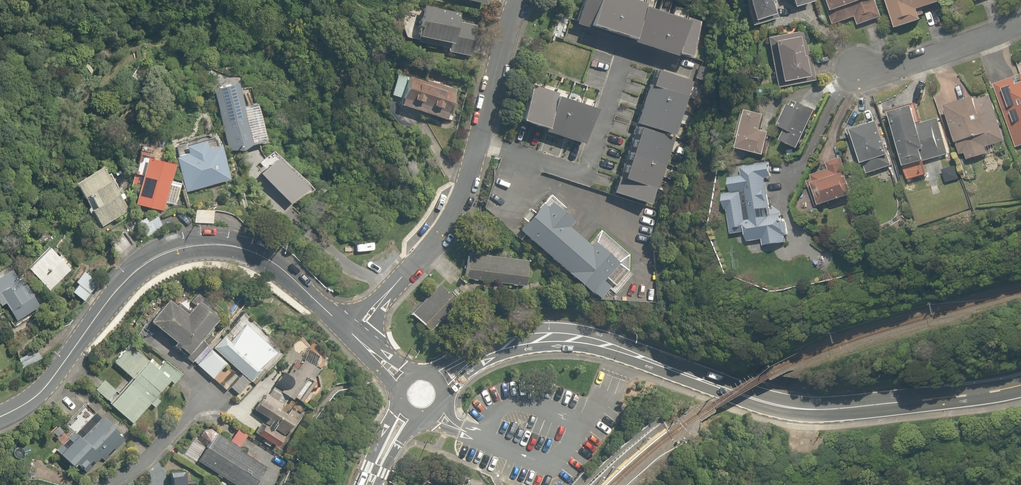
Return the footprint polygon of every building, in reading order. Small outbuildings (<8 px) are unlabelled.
[(681,0),(604,0),(597,22),(694,52),(707,8),(681,0)] [(777,0),(752,0),(760,24),(779,18),(775,5),(779,4),(777,0)] [(818,3),(817,0),(795,0),(798,9),(818,3)] [(837,26),(858,19),(860,27),(887,18),(881,0),(828,0),(837,26)] [(944,0),(891,0),(902,33),(930,24),(927,12),(946,6),(944,0)] [(447,56),(474,62),(481,27),(463,24),(464,15),(426,8),(420,39),(449,45),(447,56)] [(807,29),(768,36),(779,89),(817,82),(807,29)] [(460,94),(397,72),(389,96),(402,100),(401,105),(450,122),(460,94)] [(691,84),(651,73),(618,187),(658,198),(691,84)] [(996,85),(1018,149),(1020,148),(1020,76),(996,85)] [(554,92),(529,84),(517,118),(544,126),(543,130),(579,142),(590,107),(553,95),(554,92)] [(242,152),(275,144),(264,98),(246,102),(242,85),(203,94),(205,105),(218,103),(229,152),(242,149),(242,152)] [(990,150),(1007,144),(993,96),(951,108),(966,157),(970,156),(972,164),(992,158),(990,150)] [(926,123),(920,105),(889,115),(907,173),(933,165),(932,161),(951,155),(940,119),(926,123)] [(803,150),(822,114),(807,106),(804,113),(794,109),(784,128),(792,132),(787,142),(803,150)] [(768,133),(772,115),(749,110),(742,139),(748,141),(746,153),(771,158),(776,134),(768,133)] [(880,116),(847,130),(867,177),(899,163),(880,116)] [(218,147),(216,138),(177,148),(188,193),(234,182),(225,145),(218,147)] [(830,170),(807,177),(819,212),(860,197),(845,156),(827,162),(830,170)] [(136,180),(133,193),(141,196),(138,206),(164,213),(167,202),(179,205),(184,186),(172,183),(177,165),(151,158),(149,165),(142,163),(138,176),(145,178),(144,183),(136,180)] [(773,205),(769,174),(780,172),(778,159),(743,164),(744,176),(731,178),(733,195),(727,196),(733,239),(749,236),(750,243),(765,241),(767,251),(791,248),(785,204),(773,205)] [(112,178),(105,168),(77,187),(104,226),(132,207),(121,192),(130,186),(120,172),(112,178)] [(611,239),(526,183),(505,214),(590,270),(611,239)] [(216,209),(191,208),(191,224),(215,225),(216,209)] [(73,268),(53,249),(32,271),(52,290),(73,268)] [(524,294),(528,269),(467,259),(463,284),(524,294)] [(41,306),(34,294),(30,296),(16,271),(0,279),(0,310),(8,306),(15,320),(41,306)] [(101,278),(87,272),(76,296),(89,303),(101,278)] [(428,337),(458,307),(440,289),(409,319),(428,337)] [(175,348),(189,359),(220,319),(201,304),(191,317),(169,300),(151,322),(179,343),(175,348)] [(234,400),(237,402),(281,353),(250,326),(236,342),(224,332),(211,347),(243,375),(231,389),(238,395),(234,400)] [(149,361),(127,343),(112,361),(135,380),(113,405),(136,424),(153,404),(156,407),(179,379),(152,357),(149,361)] [(240,375),(207,346),(193,363),(226,391),(240,375)] [(293,359),(274,384),(293,399),(295,397),(313,411),(328,391),(316,382),(324,372),(303,356),(298,363),(293,359)] [(256,433),(282,450),(305,416),(302,414),(306,408),(292,399),(288,405),(267,391),(255,409),(267,417),(256,433)] [(97,452),(119,428),(100,410),(79,433),(76,430),(57,451),(77,469),(94,450),(97,452)] [(197,462),(233,484),(261,484),(271,469),(204,427),(196,439),(207,446),(197,462)] [(232,433),(228,438),(244,449),(248,443),(245,441),(250,434),(240,427),(235,435),(232,433)] [(189,472),(172,473),(173,484),(190,484),(189,472)]
